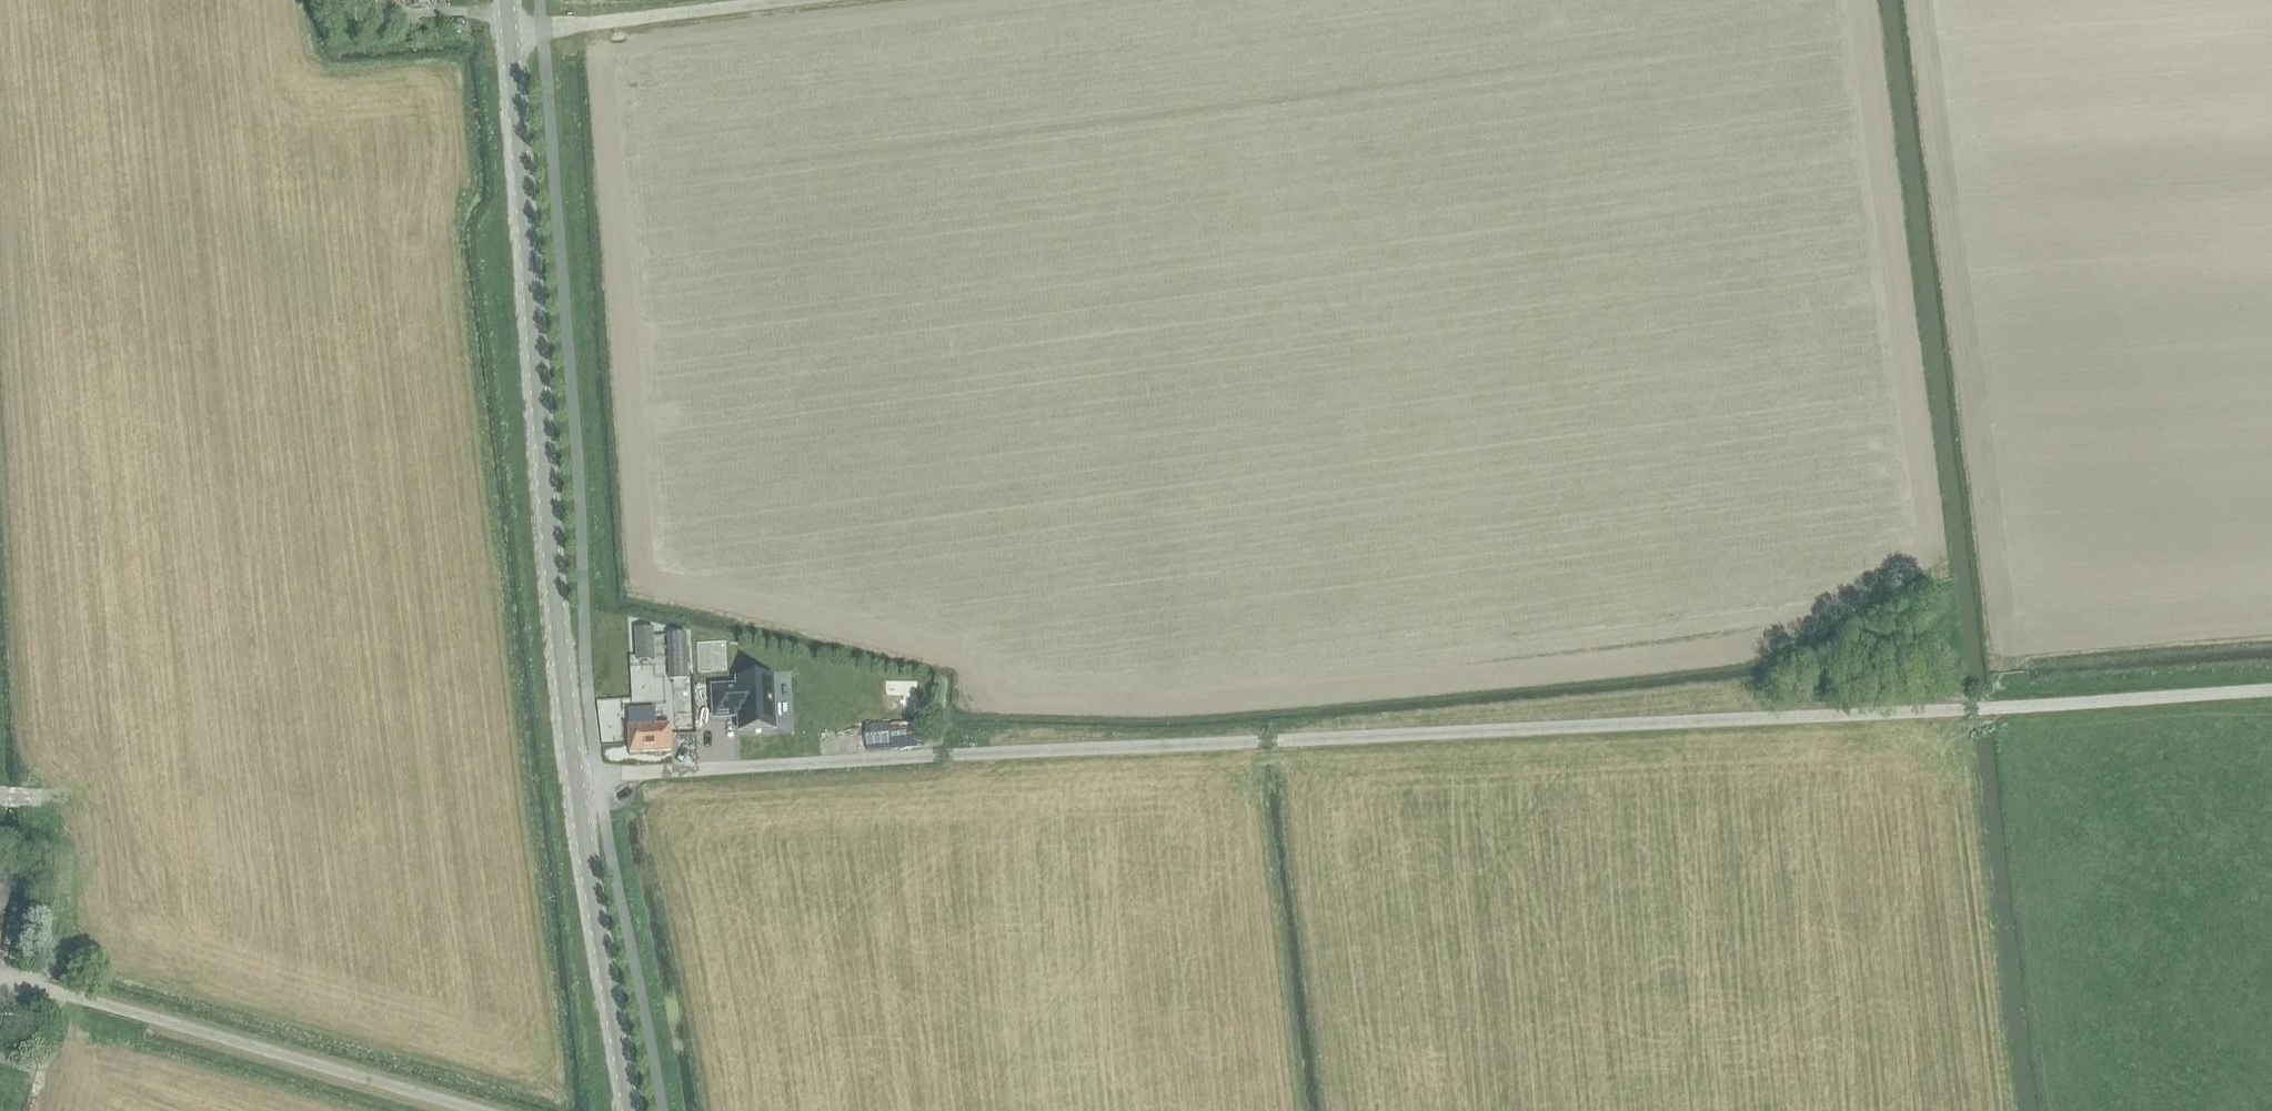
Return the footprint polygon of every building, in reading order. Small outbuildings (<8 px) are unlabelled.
[(655,659),(653,627),(634,628),(635,660),(655,659)] [(688,678),(686,633),(666,634),(669,679),(688,678)] [(736,687),(713,688),(714,716),(738,715),(739,730),(774,729),(772,677),(736,679),(736,687)] [(670,724),(658,725),(655,725),(655,708),(628,710),(628,726),(630,752),(671,750),(670,724)] [(888,724),(865,726),(865,746),(888,745),(889,743),(906,742),(905,728),(905,723),(888,724)]
